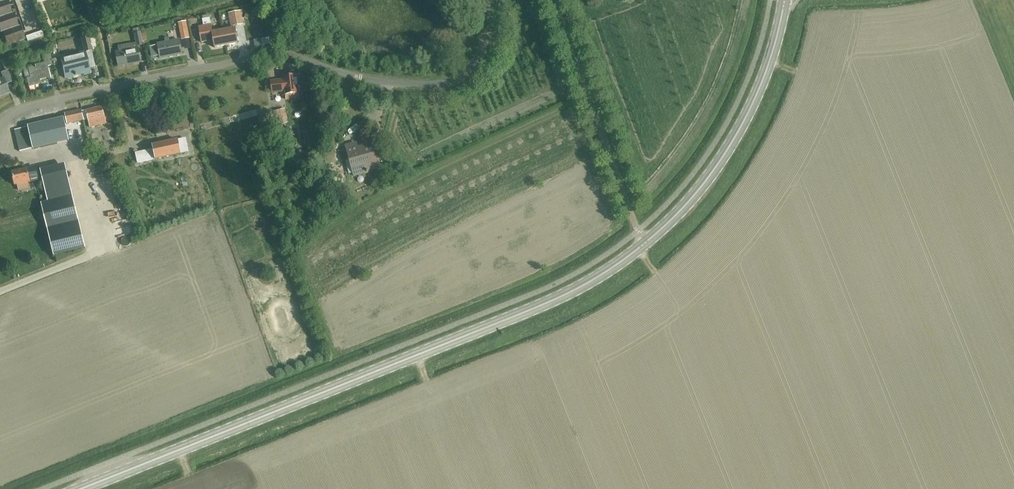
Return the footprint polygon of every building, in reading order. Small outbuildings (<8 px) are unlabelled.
[(12,13),(7,0),(0,0),(0,26),(2,32),(4,31),(9,45),(25,39),(21,26),(19,26),(14,12),(12,13)] [(230,13),(232,26),(244,24),(242,11),(230,13)] [(227,45),(224,30),(214,32),(211,18),(204,19),(205,26),(200,27),(202,42),(214,40),(216,47),(227,45)] [(179,24),(182,40),(189,38),(186,22),(179,24)] [(224,30),(227,45),(239,43),(236,28),(224,30)] [(27,36),(29,41),(44,35),(43,30),(27,36)] [(134,34),(137,47),(144,45),(141,32),(134,34)] [(96,67),(92,51),(89,37),(82,39),(85,53),(61,59),(66,78),(90,72),(89,69),(96,67)] [(180,39),(169,41),(168,37),(165,38),(165,42),(158,44),(159,46),(152,48),(154,56),(160,54),(161,58),(183,53),(180,39)] [(260,39),(262,46),(275,44),(273,37),(260,39)] [(139,48),(134,49),(133,43),(118,46),(119,51),(117,52),(119,67),(142,62),(139,48)] [(28,78),(30,87),(42,84),(41,79),(51,77),(48,67),(53,65),(49,51),(42,53),(45,63),(28,67),(31,77),(28,78)] [(10,93),(7,84),(12,82),(7,71),(13,69),(8,59),(0,60),(5,72),(0,74),(0,78),(1,80),(0,80),(0,97),(10,93)] [(283,79),(270,81),(272,93),(284,92),(285,95),(299,93),(306,92),(304,74),(297,75),(282,76),(283,79)] [(83,111),(85,119),(88,118),(90,127),(107,123),(103,106),(83,111)] [(85,119),(83,111),(82,109),(66,113),(69,124),(85,119)] [(33,148),(34,149),(70,141),(65,118),(15,130),(20,151),(33,148)] [(96,131),(99,144),(106,143),(103,130),(96,131)] [(326,132),(327,156),(335,155),(335,132),(326,132)] [(138,153),(140,162),(182,153),(179,140),(156,145),(157,149),(138,153)] [(372,145),(358,148),(356,143),(345,146),(354,176),(379,169),(372,145)] [(82,157),(88,178),(99,175),(93,154),(82,157)] [(47,229),(54,256),(85,248),(72,196),(73,196),(65,163),(40,169),(48,202),(41,204),(47,229)] [(13,173),(16,185),(39,179),(36,167),(13,173)] [(118,180),(108,180),(109,190),(118,189),(118,180)]
